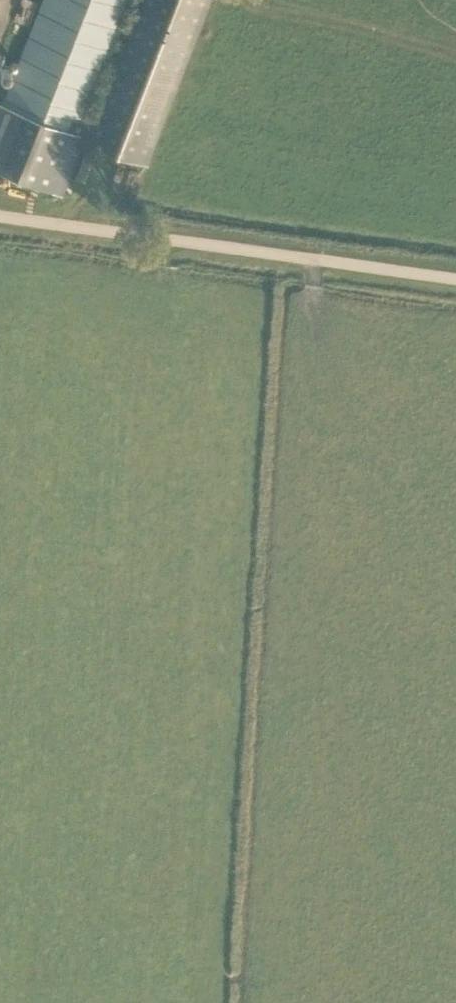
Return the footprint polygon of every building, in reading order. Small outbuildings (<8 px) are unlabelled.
[(0,101),(0,168),(63,193),(84,139),(147,163),(210,0),(137,0),(91,121),(85,118),(131,0),(42,0),(2,102),(0,101)] [(113,157),(109,183),(118,184),(122,159),(113,157)]
